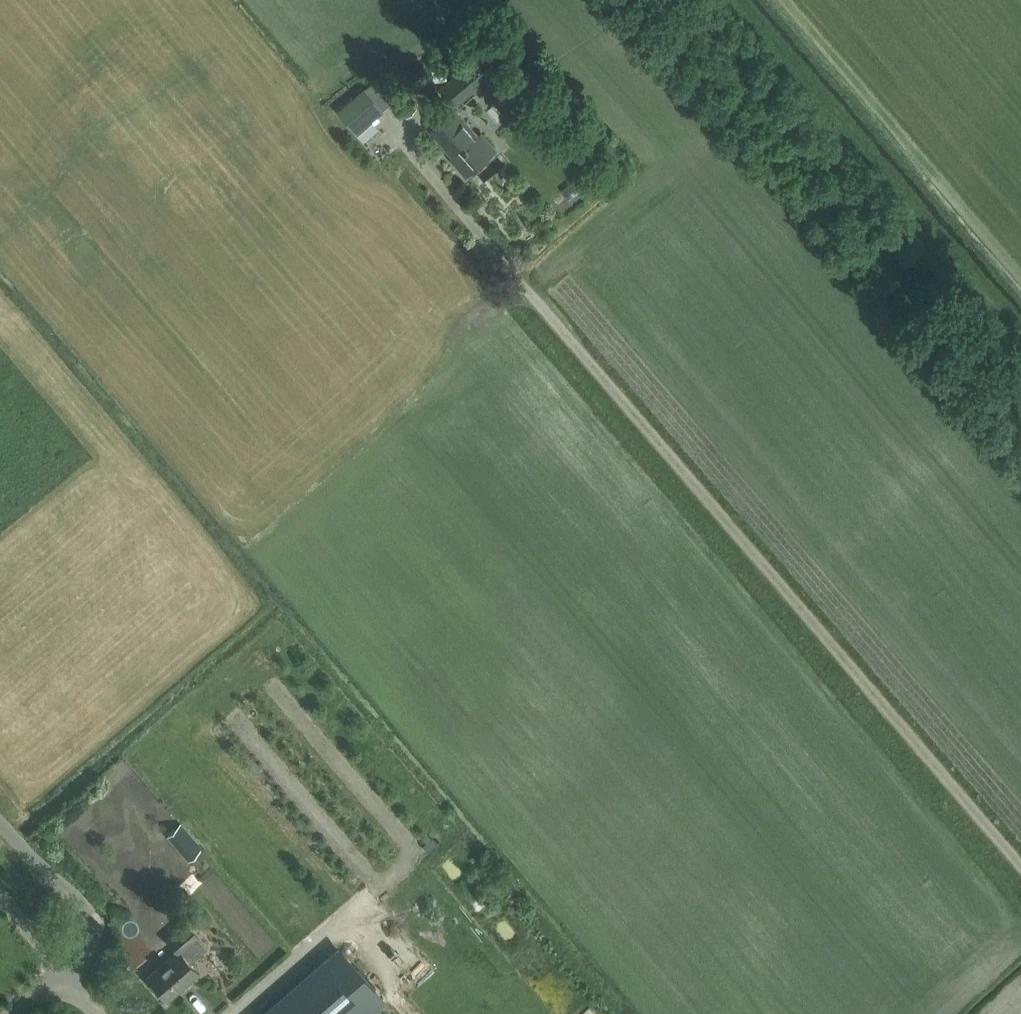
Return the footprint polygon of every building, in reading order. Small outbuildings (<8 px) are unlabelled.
[(473,91),(502,65),(487,47),(457,72),(473,91)] [(357,132),(384,109),(365,87),(338,109),(357,132)] [(522,105),(534,119),(543,111),(531,97),(522,105)] [(467,174),(497,148),(482,131),(479,134),(456,108),(434,127),(457,154),(452,157),(467,174)] [(64,934),(77,923),(68,913),(55,925),(64,934)] [(189,960),(207,945),(187,922),(168,938),(178,949),(148,976),(168,998),(199,971),(189,960)] [(265,1013),(364,1013),(381,999),(339,950),(265,1013)]
